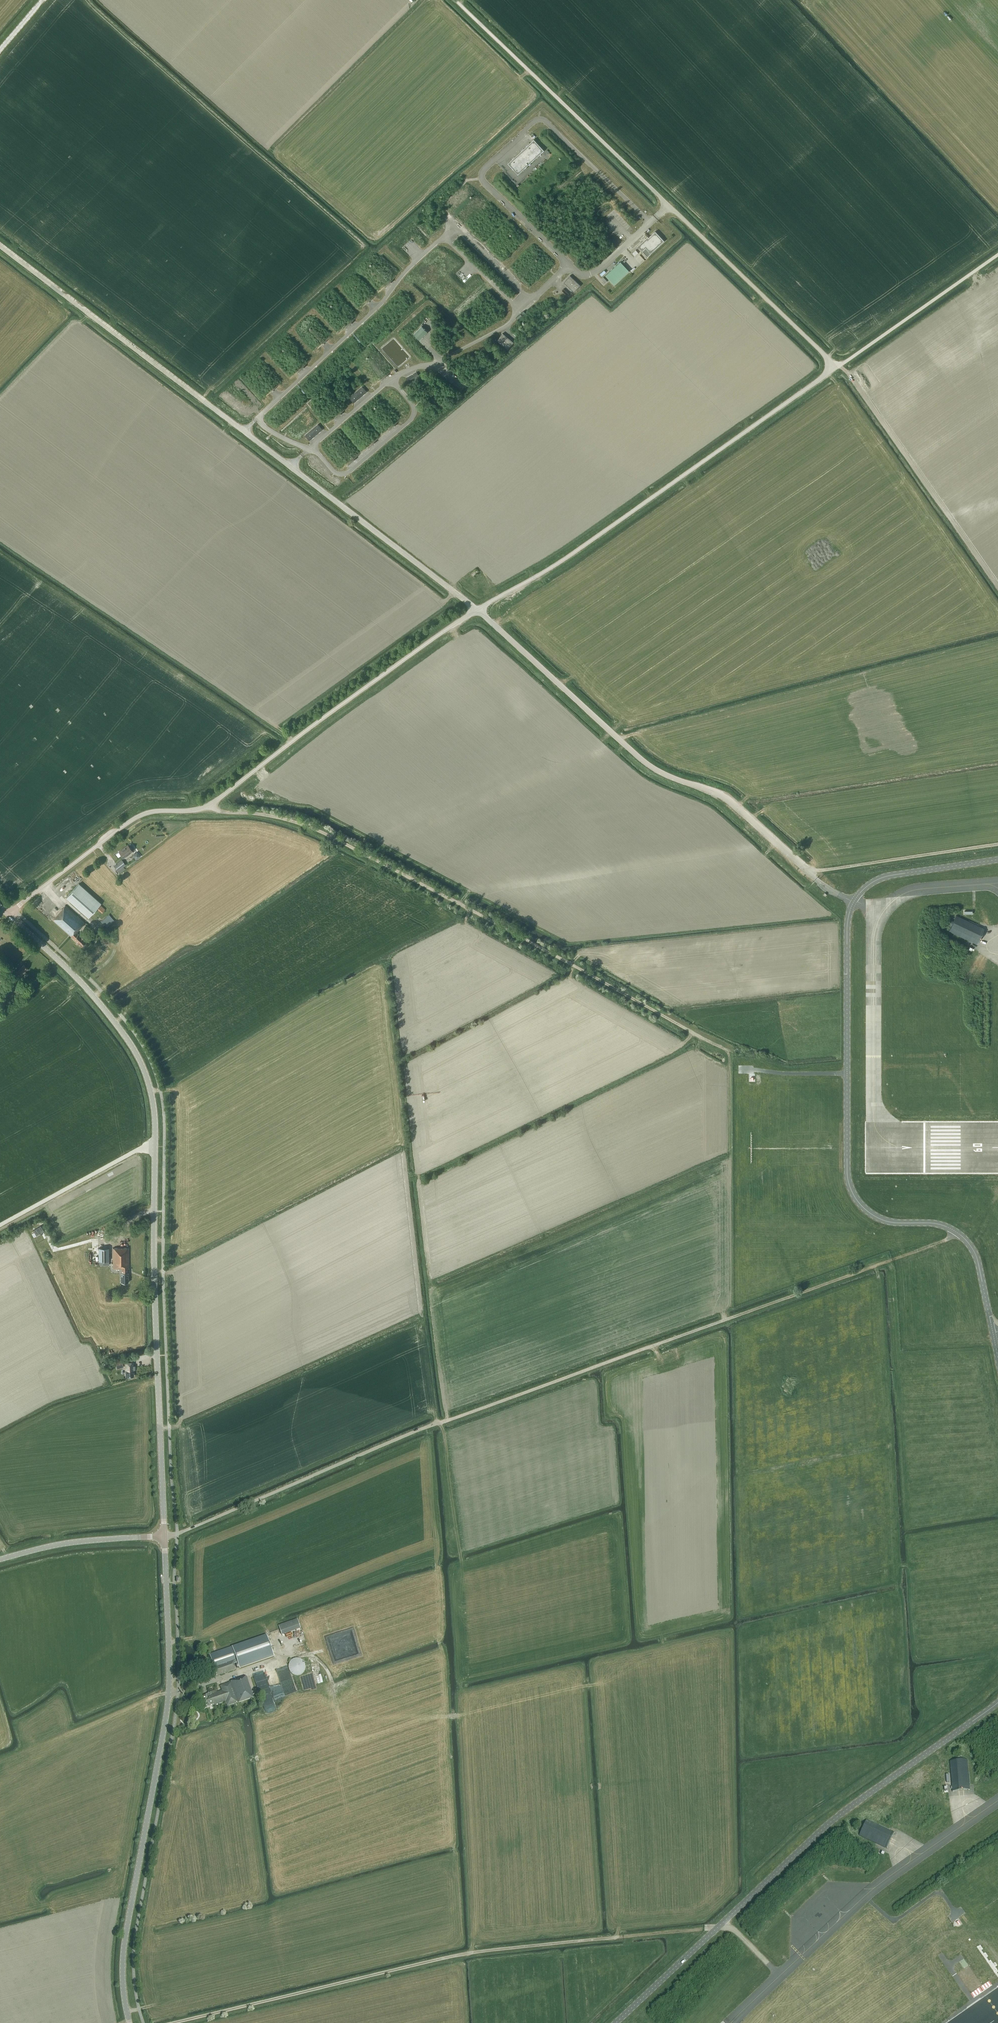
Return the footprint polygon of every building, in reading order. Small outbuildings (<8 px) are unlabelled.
[(544,150),(534,139),(508,163),(518,174),(544,150)] [(641,242),(637,246),(642,251),(647,257),(651,254),(650,253),(664,241),(655,231),(648,238),(649,238),(642,244),(641,242)] [(620,261),(609,272),(605,275),(614,285),(629,271),(620,261)] [(564,282),(574,292),(580,285),(570,275),(564,282)] [(427,332),(424,328),(422,326),(414,334),(419,340),(427,332)] [(514,342),(513,341),(503,333),(497,340),(508,349),(514,342)] [(406,378),(408,381),(418,375),(417,372),(406,378)] [(354,403),(367,392),(362,386),(349,398),(354,403)] [(309,440),(322,429),(318,424),(305,435),(309,440)] [(477,568),(470,573),(473,577),(475,576),(476,576),(475,575),(480,571),(477,568)] [(121,855),(124,858),(133,851),(128,845),(119,851),(121,855)] [(126,865),(122,859),(113,865),(119,874),(125,869),(124,867),(126,865)] [(88,918),(101,903),(79,883),(66,898),(88,918)] [(82,946),(86,941),(79,934),(78,934),(77,932),(85,923),(65,905),(53,920),(74,939),(82,946)] [(107,927),(114,920),(109,914),(101,921),(107,927)] [(966,939),(969,940),(977,944),(984,928),(979,926),(978,925),(978,924),(977,924),(977,925),(956,915),(954,920),(951,918),(948,925),(951,927),(949,931),(966,939)] [(22,975),(28,968),(24,965),(18,971),(15,974),(18,976),(20,973),(22,975)] [(41,1225),(33,1230),(36,1235),(44,1231),(41,1225)] [(109,1247),(98,1247),(99,1261),(109,1261),(109,1247)] [(128,1268),(129,1268),(129,1247),(113,1248),(113,1268),(121,1268),(121,1272),(121,1282),(128,1282),(128,1272),(128,1268)] [(134,1366),(134,1362),(125,1362),(125,1370),(126,1370),(126,1376),(134,1376),(133,1369),(135,1369),(135,1366),(134,1366)] [(296,1631),(293,1621),(279,1626),(282,1636),(296,1631)] [(239,1668),(274,1656),(266,1635),(210,1654),(217,1676),(236,1669),(235,1667),(239,1666),(239,1668)] [(305,1669),(305,1667),(305,1665),(304,1663),(304,1662),(302,1661),(301,1660),(300,1660),(299,1659),(297,1659),(296,1659),(294,1660),(292,1662),(290,1663),(289,1666),(289,1668),(290,1671),(291,1672),(293,1674),(295,1675),(296,1675),(298,1675),(300,1675),(302,1674),(303,1672),(304,1671),(305,1669)] [(237,1703),(253,1697),(246,1676),(230,1682),(220,1686),(222,1691),(211,1694),(211,1693),(205,1695),(206,1696),(200,1698),(204,1709),(210,1707),(209,1706),(213,1705),(213,1706),(225,1701),(227,1706),(237,1703)] [(286,1695),(298,1691),(293,1679),(285,1683),(283,1680),(280,1681),(286,1695)] [(949,1761),(951,1780),(952,1792),(970,1790),(969,1785),(969,1783),(970,1783),(970,1782),(969,1782),(967,1760),(962,1760),(962,1757),(954,1757),(955,1761),(949,1761)] [(859,1836),(876,1844),(887,1849),(894,1833),(889,1830),(888,1830),(888,1829),(887,1828),(886,1829),(866,1820),(864,1824),(861,1823),(858,1830),(861,1831),(859,1836)]
